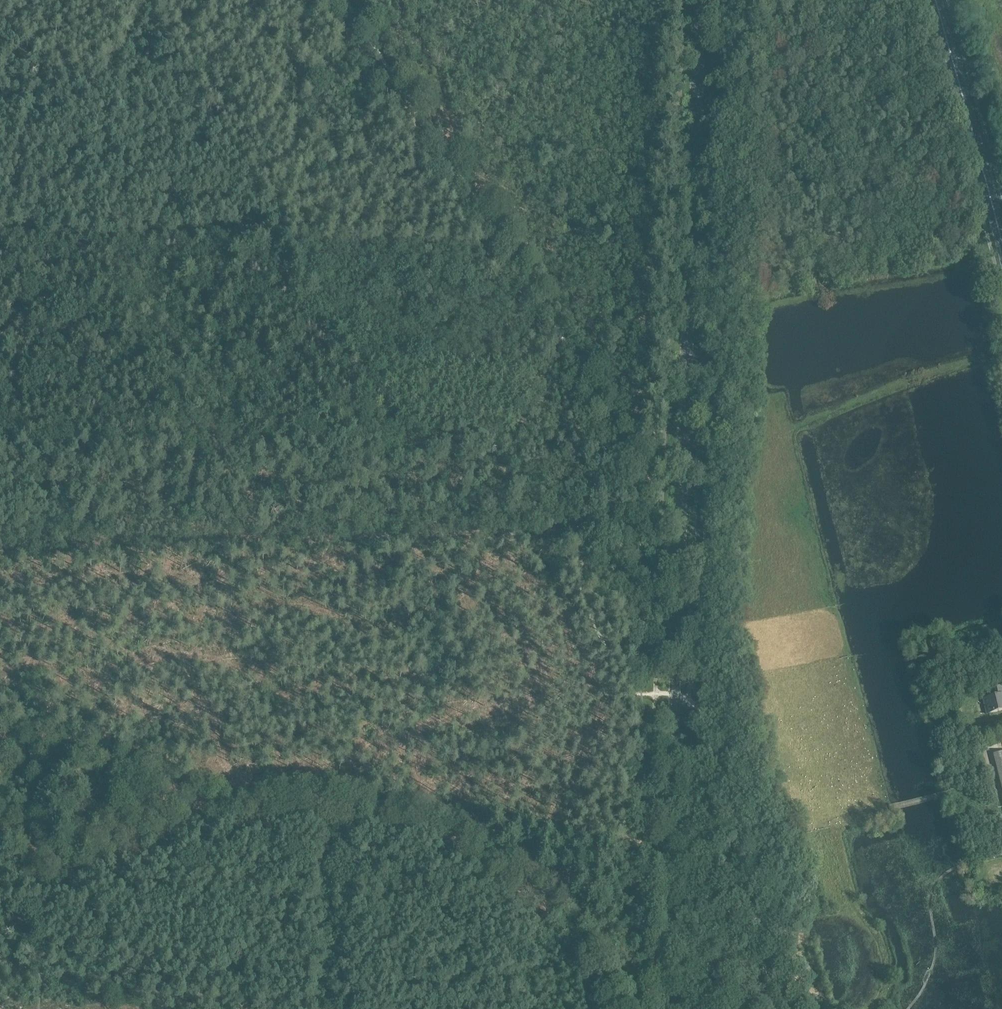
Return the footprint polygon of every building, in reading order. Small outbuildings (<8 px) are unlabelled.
[(991,689),(993,697),(984,699),(987,714),(1001,711),(1001,686),(991,689)]
